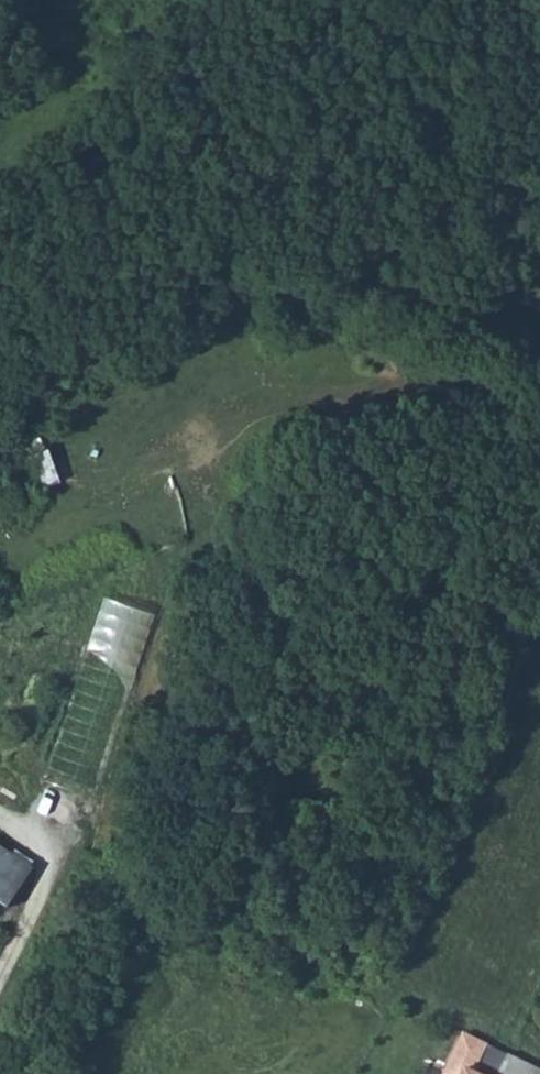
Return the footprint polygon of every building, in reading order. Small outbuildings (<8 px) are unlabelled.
[(41,423),(21,429),(37,486),(58,480),(41,423)] [(5,913),(27,868),(0,851),(0,909),(5,913)] [(479,1039),(456,1028),(435,1072),(438,1073),(475,1073),(464,1069),(479,1039)] [(509,1054),(501,1050),(485,1042),(478,1056),(493,1064),(490,1071),(496,1073),(539,1073),(539,1069),(513,1056),(509,1054)]
